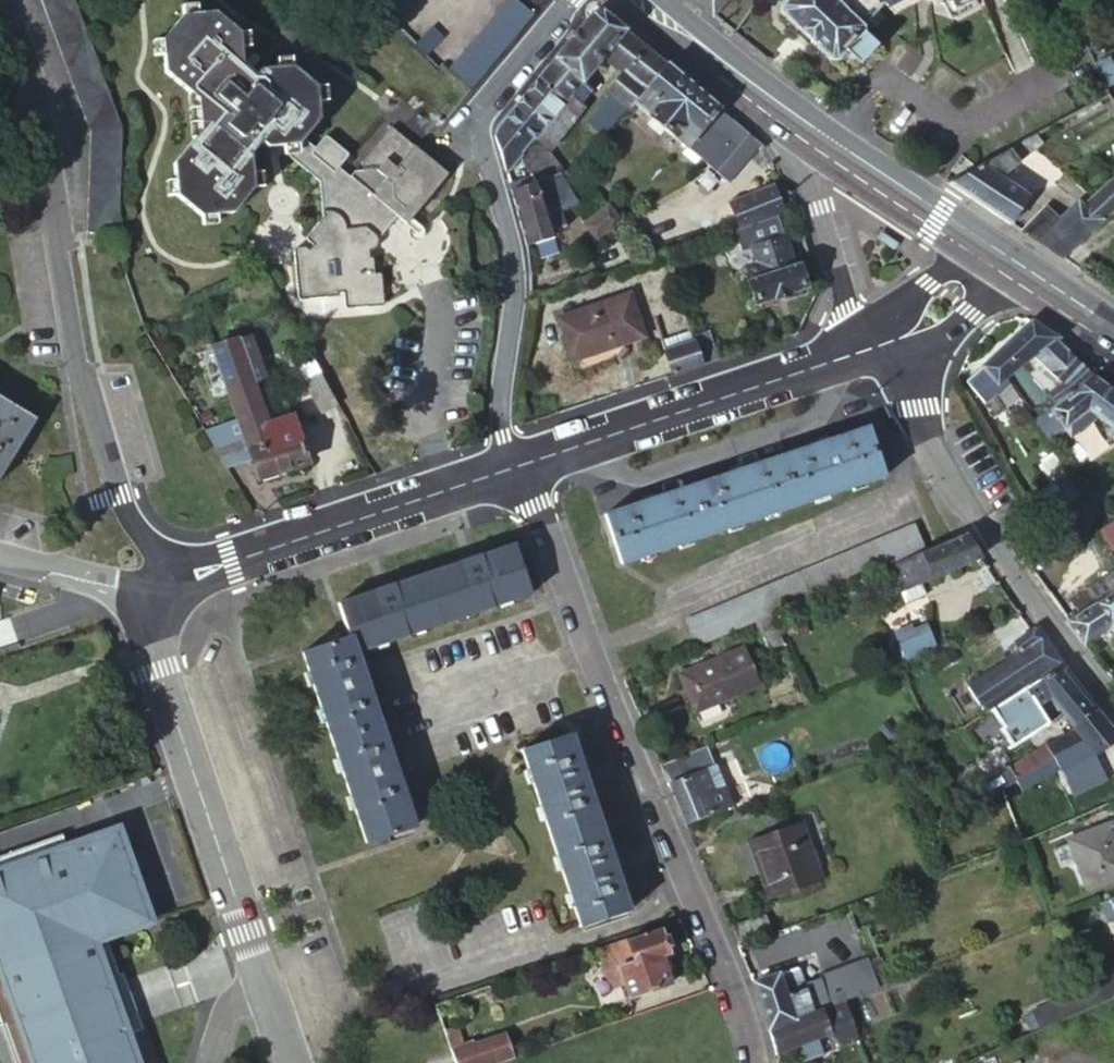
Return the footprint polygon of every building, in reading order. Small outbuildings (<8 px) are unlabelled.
[(63,59),(89,133),(88,228),(97,229),(97,250),(116,251),(118,193),(120,130),(102,74),(76,0),(43,0),(63,59)] [(398,24),(418,0),(381,0),(376,5),(398,24)] [(457,76),(471,88),(530,13),(515,0),(502,0),(447,69),(457,76)] [(778,15),(828,62),(833,61),(842,54),(856,67),(874,48),(860,34),(860,29),(829,0),(787,0),(778,10),(778,15)] [(860,29),(882,6),(885,8),(902,0),(829,0),(860,29)] [(950,11),(952,14),(981,0),(920,0),(950,11)] [(649,55),(601,14),(591,18),(561,53),(540,79),(566,102),(568,100),(571,96),(581,84),(600,61),(619,76),(604,94),(609,99),(586,129),(602,141),(624,112),(627,111),(631,106),(663,66),(649,55)] [(313,251),(309,254),(299,259),(294,261),(298,302),(301,304),(337,299),(337,296),(344,296),(346,308),(348,310),(384,306),(387,302),(384,276),(383,274),(376,274),(374,258),(370,259),(370,251),(378,247),(380,242),(375,234),(384,224),(387,226),(398,214),(410,224),(442,189),(451,176),(394,130),(364,165),(364,174),(356,174),(351,180),(340,171),(350,158),(327,139),(316,152),(303,141),(318,123),(314,91),(287,69),(254,73),(249,79),(236,69),(232,37),(207,17),(177,22),(157,45),(162,81),(195,107),(201,136),(176,170),(182,204),(206,221),(240,216),(258,192),(252,158),(261,146),(268,150),(277,146),(282,155),(290,154),(318,186),(323,222),(305,244),(313,251)] [(444,34),(435,22),(413,42),(423,53),(444,34)] [(442,94),(457,76),(447,69),(443,65),(435,74),(434,75),(440,82),(435,89),(442,94)] [(663,66),(631,106),(712,173),(746,135),(729,121),(708,103),(687,85),(663,66)] [(524,98),(514,109),(541,132),(549,122),(554,116),(566,102),(540,79),(524,98)] [(571,96),(568,100),(576,107),(588,91),(581,84),(571,96)] [(1109,96),(1096,103),(1107,119),(1113,114),(1113,103),(1109,96)] [(568,100),(566,102),(554,116),(565,126),(578,109),(576,107),(568,100)] [(541,132),(514,109),(497,130),(496,131),(496,133),(495,134),(495,135),(495,136),(495,137),(494,139),(509,187),(519,184),(513,166),(519,159),(537,137),(541,132)] [(549,122),(541,132),(556,144),(568,129),(565,126),(554,116),(549,122)] [(760,146),(746,135),(712,173),(727,185),(760,146)] [(537,137),(519,159),(533,187),(565,175),(537,137)] [(1028,140),(995,158),(987,162),(980,167),(1007,185),(1050,161),(1031,139),(1028,140)] [(1007,185),(980,167),(946,186),(959,194),(997,220),(1006,225),(1009,227),(1030,200),(1007,185)] [(572,169),(565,175),(573,185),(577,182),(580,177),(572,169)] [(577,182),(573,185),(567,191),(572,197),(582,188),(577,182)] [(1059,261),(1091,232),(1113,210),(1113,184),(1113,183),(1080,213),(1075,209),(1057,226),(1040,214),(1020,235),(1025,238),(1059,261)] [(527,247),(527,248),(556,239),(555,233),(563,229),(558,212),(550,207),(544,209),(533,187),(511,195),(513,200),(527,247)] [(729,202),(729,204),(739,232),(777,219),(783,216),(773,188),(729,202)] [(703,213),(712,241),(731,235),(735,233),(739,232),(729,204),(703,213)] [(592,212),(585,217),(580,221),(595,243),(621,226),(610,212),(597,220),(592,212)] [(735,233),(731,235),(736,250),(744,248),(751,269),(743,272),(748,285),(756,309),(807,293),(799,269),(795,270),(777,219),(739,232),(735,233)] [(744,248),(736,250),(743,272),(751,269),(744,248)] [(295,253),(294,261),(299,259),(309,254),(306,252),(295,253)] [(629,297),(559,321),(572,362),(644,340),(629,297)] [(1032,327),(1029,325),(981,370),(966,385),(985,405),(996,395),(991,389),(995,385),(1002,380),(1006,385),(1030,363),(1051,344),(1042,336),(1032,327)] [(672,379),(701,369),(695,348),(692,340),(690,334),(661,344),(672,379)] [(709,334),(692,340),(695,348),(701,369),(716,364),(719,363),(709,334)] [(212,350),(231,407),(237,423),(238,425),(262,415),(252,384),(262,380),(248,339),(236,343),(236,342),(212,350)] [(1076,366),(1051,344),(1030,363),(1061,391),(1074,404),(1092,379),(1091,379),(1076,366)] [(314,361),(299,370),(324,415),(338,406),(314,361)] [(1092,379),(1074,404),(1061,422),(1054,431),(1053,433),(1065,442),(1084,417),(1094,424),(1104,431),(1104,439),(1112,444),(1113,444),(1113,396),(1092,379)] [(1002,380),(995,385),(991,389),(1009,408),(1017,402),(1006,385),(1002,380)] [(1018,383),(1012,387),(1019,397),(1026,392),(1018,383)] [(1074,404),(1061,391),(1046,413),(1053,417),(1061,422),(1074,404)] [(24,421),(0,406),(0,458),(24,421)] [(266,428),(262,415),(238,425),(237,423),(231,407),(197,419),(230,473),(256,464),(262,482),(266,480),(268,485),(283,480),(281,476),(310,466),(294,419),(266,428)] [(1061,422),(1053,417),(1046,424),(1054,431),(1061,422)] [(1075,449),(1094,424),(1084,417),(1065,442),(1075,449)] [(634,508),(606,518),(621,565),(673,548),(774,515),(883,479),(868,432),(838,441),(738,473),(634,508)] [(1043,446),(1053,460),(1065,442),(1053,433),(1043,446)] [(1064,509),(1055,493),(1028,508),(1037,524),(1064,509)] [(1093,532),(1101,545),(1108,541),(1113,537),(1113,519),(1093,532)] [(911,526),(685,623),(696,649),(726,636),(791,608),(873,574),(922,552),(911,526)] [(930,551),(886,570),(876,574),(886,598),(896,594),(897,594),(919,584),(980,558),(975,552),(965,536),(957,540),(930,551)] [(1108,541),(1101,545),(1106,553),(1113,549),(1108,541)] [(338,605),(350,640),(354,653),(530,596),(515,548),(470,562),(380,591),(338,605)] [(1072,601),(1080,614),(1091,607),(1113,592),(1113,573),(1072,601)] [(897,594),(896,594),(902,606),(924,597),(919,584),(897,594)] [(1080,614),(1067,623),(1064,624),(1082,647),(1111,626),(1113,631),(1113,592),(1091,607),(1080,614)] [(0,596),(0,652),(21,646),(3,597),(0,596)] [(783,644),(772,619),(756,625),(767,651),(783,644)] [(923,655),(914,635),(911,627),(896,634),(907,662),(919,656),(923,655)] [(923,655),(937,649),(928,629),(914,635),(923,655)] [(1031,630),(1030,630),(1010,645),(1016,654),(967,688),(976,703),(979,707),(1005,690),(1009,697),(1023,688),(1038,678),(1054,668),(1057,665),(1053,660),(1031,630)] [(361,676),(354,653),(350,640),(304,655),(368,845),(413,830),(394,776),(400,773),(398,767),(396,761),(390,762),(366,689),(371,687),(369,681),(366,674),(361,676)] [(727,654),(680,674),(696,712),(744,692),(759,685),(743,648),(727,654)] [(1003,729),(1015,745),(1050,722),(1048,720),(1060,710),(1073,724),(1092,712),(1057,671),(1036,685),(1034,683),(1025,690),(1023,688),(1009,697),(990,710),(1004,728),(1003,729)] [(976,703),(967,688),(952,699),(961,712),(976,703)] [(1005,690),(979,707),(983,714),(990,710),(1009,697),(1005,690)] [(1100,764),(1113,756),(1109,747),(1113,744),(1113,736),(1095,712),(1092,712),(1073,724),(1076,729),(1061,739),(1053,744),(1051,745),(1057,756),(1065,769),(1093,753),(1100,764)] [(566,735),(518,751),(565,890),(577,928),(626,912),(611,868),(581,778),(566,735)] [(1051,745),(1009,770),(1015,780),(1036,768),(1057,756),(1051,745)] [(707,748),(659,767),(685,826),(731,807),(726,794),(707,748)] [(1057,756),(1036,768),(1044,781),(1065,769),(1057,756)] [(1008,771),(994,779),(1001,788),(1013,781),(1008,771)] [(980,788),(972,792),(976,800),(984,795),(980,788)] [(799,824),(747,843),(754,862),(765,890),(769,902),(820,883),(799,824)] [(1063,845),(1085,893),(1113,879),(1113,844),(1106,826),(1063,845)] [(109,836),(63,851),(64,852),(57,855),(53,840),(0,858),(0,1000),(21,1062),(116,1062),(107,1036),(119,1032),(115,1020),(120,1018),(115,1004),(114,999),(109,1001),(90,944),(111,938),(139,928),(109,836)] [(1111,899),(1107,900),(1099,904),(1105,921),(1113,918),(1113,898),(1111,899)] [(640,937),(611,947),(628,997),(669,983),(661,956),(667,954),(658,931),(644,935),(643,934),(640,935),(640,937)] [(889,952),(839,970),(843,981),(892,963),(890,955),(889,952)] [(813,1011),(845,999),(851,997),(898,979),(892,963),(843,981),(839,970),(819,978),(812,962),(753,983),(766,1024),(768,1027),(813,1011)] [(1068,1017),(1058,996),(1030,1009),(1032,1013),(1040,1030),(1068,1017)] [(820,1036),(833,1031),(850,1039),(858,1036),(850,1016),(845,999),(813,1011),(768,1027),(776,1052),(820,1036)] [(1023,1017),(1031,1033),(1040,1030),(1032,1013),(1023,1017)] [(515,1058),(507,1033),(475,1045),(472,1042),(450,1050),(454,1062),(500,1062),(515,1058)] [(820,1036),(776,1052),(780,1062),(781,1062),(824,1047),(820,1036)]
